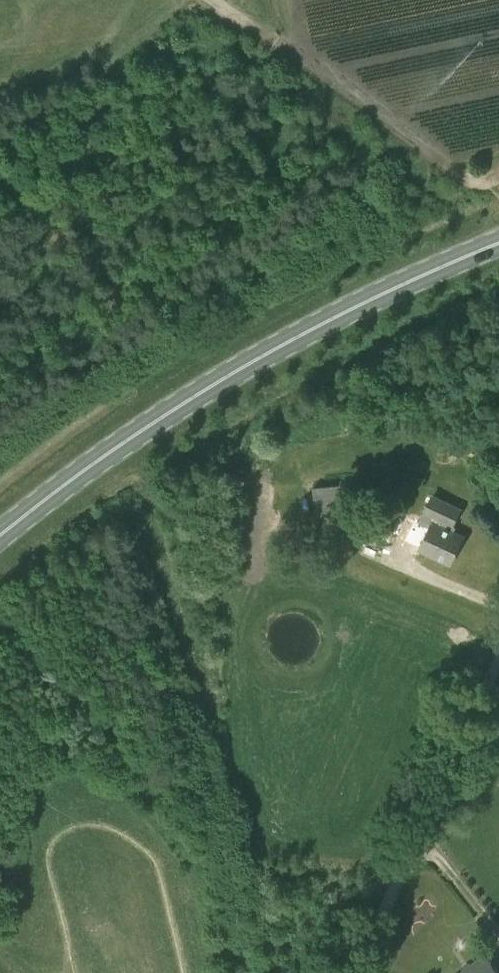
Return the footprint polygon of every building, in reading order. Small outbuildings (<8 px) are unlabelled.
[(316,517),(365,513),(362,483),(314,487),(316,517)] [(462,507),(432,493),(419,522),(430,527),(419,551),(451,566),(464,536),(453,531),(455,527),(454,526),(462,507)] [(485,954),(461,972),(498,972),(485,954)]
